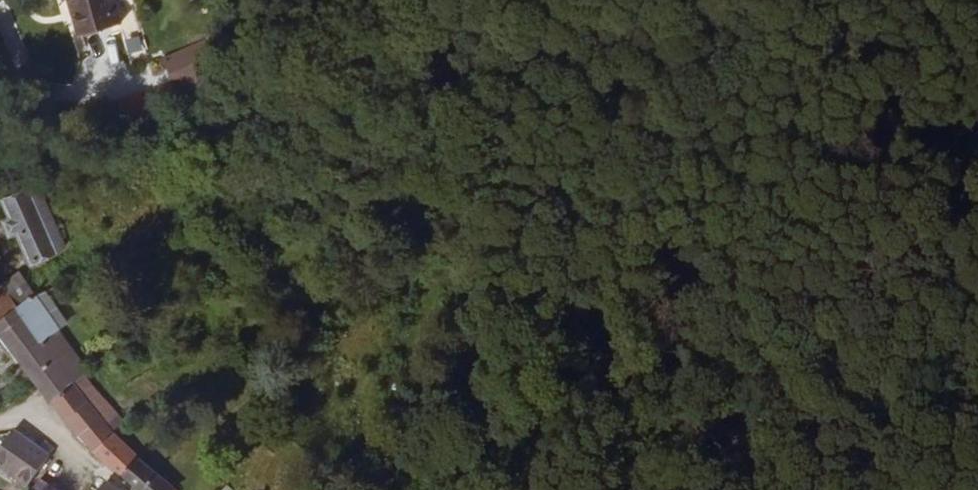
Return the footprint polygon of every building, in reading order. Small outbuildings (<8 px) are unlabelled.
[(103,14),(137,0),(97,0),(103,14)] [(229,16),(186,36),(200,63),(242,44),(229,16)] [(20,150),(5,153),(8,168),(22,165),(20,150)] [(70,245),(48,177),(10,190),(16,210),(9,212),(13,227),(21,225),(31,257),(70,245)] [(34,285),(17,263),(1,276),(1,277),(0,278),(0,311),(34,285)] [(69,309),(47,276),(37,282),(60,317),(69,309)] [(85,366),(90,361),(60,317),(37,282),(34,285),(0,311),(0,324),(18,349),(52,393),(75,374),(85,366)] [(13,353),(18,349),(0,324),(0,335),(13,353)] [(75,374),(107,412),(116,404),(85,366),(75,374)] [(137,448),(107,412),(75,374),(52,393),(77,427),(80,424),(122,467),(137,448)] [(9,425),(0,440),(0,462),(27,480),(45,450),(9,425)] [(137,448),(122,467),(147,489),(163,489),(171,480),(137,448)] [(123,488),(103,475),(94,489),(122,489),(123,488)]
